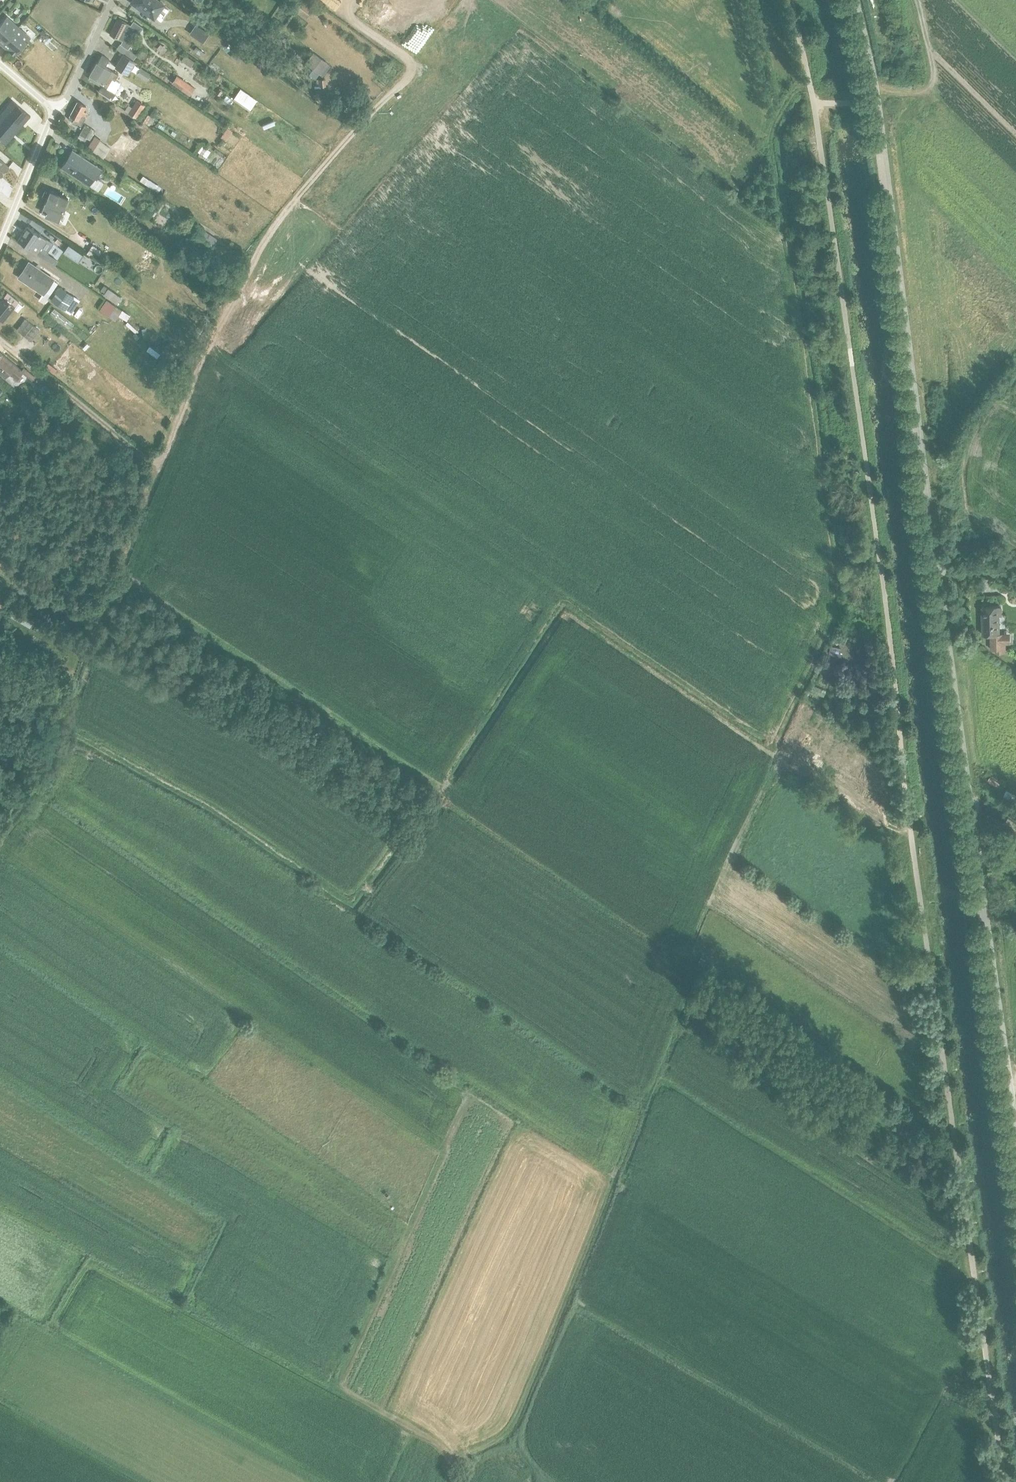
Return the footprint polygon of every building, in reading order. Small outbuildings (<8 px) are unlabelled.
[(131,2),(155,19),(156,18),(160,21),(168,9),(164,6),(165,5),(157,0),(133,0),(131,2)] [(307,0),(297,0),(299,1),(294,8),(299,12),(307,0)] [(299,12),(307,18),(316,5),(309,0),(307,0),(299,12)] [(19,26),(8,15),(0,24),(0,42),(3,45),(19,26)] [(120,43),(128,49),(132,42),(128,39),(135,30),(139,33),(143,27),(133,20),(130,24),(120,19),(119,20),(118,19),(110,34),(122,40),(121,43),(120,43)] [(196,24),(189,33),(203,43),(210,34),(196,24)] [(19,26),(3,45),(5,47),(8,49),(9,49),(15,55),(31,37),(19,26)] [(158,48),(167,52),(170,46),(162,42),(158,48)] [(128,49),(120,43),(116,48),(132,60),(136,55),(128,49)] [(196,45),(193,50),(199,54),(203,56),(205,53),(202,50),(196,45)] [(142,47),(136,56),(144,61),(150,52),(142,47)] [(235,50),(230,56),(239,62),(243,55),(235,50)] [(312,52),(302,65),(320,78),(330,65),(330,64),(313,51),(312,52)] [(123,53),(115,67),(128,75),(136,62),(123,53)] [(184,54),(181,59),(190,66),(194,61),(184,54)] [(91,75),(88,78),(101,86),(98,91),(112,100),(116,94),(114,93),(120,83),(114,80),(118,74),(105,66),(109,59),(102,55),(98,62),(97,62),(90,74),(91,75)] [(196,61),(193,65),(200,70),(203,66),(196,61)] [(191,66),(187,73),(209,88),(213,82),(191,66)] [(140,67),(136,74),(147,81),(151,74),(140,67)] [(177,75),(171,83),(190,96),(195,88),(177,75)] [(240,88),(233,99),(249,110),(257,99),(240,88)] [(367,94),(362,100),(367,104),(372,99),(367,94)] [(25,122),(31,116),(13,100),(0,114),(0,139),(4,143),(23,121),(25,122)] [(128,104),(124,110),(137,118),(145,105),(136,100),(132,107),(128,104)] [(70,115),(68,119),(73,121),(72,122),(81,127),(88,113),(84,111),(87,106),(77,101),(70,115)] [(143,111),(138,118),(150,126),(155,118),(143,111)] [(264,127),(275,123),(274,118),(262,122),(264,127)] [(23,121),(4,143),(6,144),(25,122),(23,121)] [(85,124),(78,136),(82,138),(84,136),(90,139),(95,130),(85,124)] [(227,127),(220,136),(226,140),(232,131),(227,127)] [(95,136),(88,146),(94,150),(93,151),(103,158),(110,148),(100,140),(101,139),(95,136)] [(202,145),(198,151),(199,152),(198,155),(201,157),(203,155),(206,158),(211,151),(202,145)] [(72,150),(61,167),(90,185),(96,177),(98,178),(103,170),(72,150)] [(1,176),(9,166),(0,158),(0,175),(1,176)] [(143,175),(140,180),(162,195),(164,192),(160,189),(162,187),(143,175)] [(44,209),(42,212),(47,214),(46,216),(58,222),(63,211),(64,211),(69,199),(51,191),(44,209)] [(158,214),(154,222),(166,229),(170,221),(158,214)] [(27,226),(18,240),(55,265),(58,260),(47,252),(53,243),(27,226)] [(199,227),(192,238),(210,250),(218,239),(199,227)] [(68,242),(62,251),(78,262),(84,253),(68,242)] [(93,245),(87,253),(97,260),(102,251),(93,245)] [(29,262),(19,277),(43,293),(40,298),(45,302),(58,283),(54,280),(55,279),(29,262)] [(104,285),(101,290),(105,292),(103,295),(117,304),(121,297),(104,285)] [(61,287),(51,301),(65,310),(70,313),(80,299),(74,295),(74,296),(61,287)] [(0,301),(0,319),(3,321),(14,308),(18,312),(23,306),(18,302),(19,301),(8,292),(0,301)] [(106,300),(100,310),(115,320),(119,313),(123,315),(122,316),(127,320),(130,315),(106,300)] [(54,308),(50,314),(70,329),(74,324),(54,308)] [(25,318),(17,329),(32,341),(40,330),(25,318)] [(149,346),(147,350),(157,357),(164,348),(159,344),(155,350),(149,346)] [(5,378),(10,372),(13,376),(13,379),(16,381),(20,380),(22,377),(21,374),(23,372),(39,386),(44,381),(39,376),(38,377),(35,375),(34,376),(24,367),(22,370),(0,352),(0,374),(5,378)] [(48,363),(45,367),(54,373),(57,369),(48,363)] [(11,607),(7,614),(30,627),(34,620),(11,607)] [(1000,607),(982,607),(983,634),(990,634),(991,651),(995,651),(995,654),(1001,654),(1001,652),(1006,652),(1006,643),(1011,643),(1012,643),(1012,634),(1011,634),(1010,633),(1003,633),(1003,634),(1000,634),(1000,615),(1002,615),(1002,607),(1000,607)] [(830,646),(829,655),(841,658),(843,649),(830,646)] [(815,686),(812,692),(824,697),(826,691),(815,686)] [(1003,824),(1015,833),(1015,820),(1009,815),(1003,824)] [(886,1105),(879,1116),(894,1125),(901,1114),(886,1105)]
